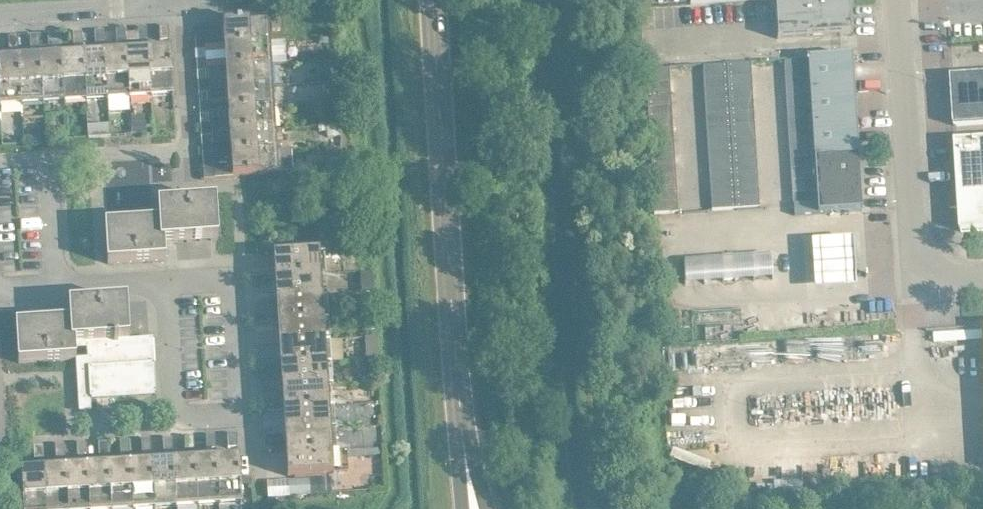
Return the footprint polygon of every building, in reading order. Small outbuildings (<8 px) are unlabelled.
[(852,0),(778,0),(780,37),(853,33),(852,0)] [(271,3),(246,5),(247,20),(248,20),(272,19),(271,3)] [(227,44),(273,41),(271,41),(270,21),(272,20),(272,19),(248,20),(247,20),(226,22),(226,23),(228,23),(229,35),(227,35),(227,36),(229,36),(229,43),(227,44)] [(162,39),(172,38),(171,25),(162,25),(162,39)] [(141,40),(150,39),(150,26),(140,27),(141,40)] [(119,41),(129,41),(128,28),(119,28),(119,41)] [(98,43),(107,42),(106,29),(97,29),(98,43)] [(76,44),(86,43),(85,30),(75,31),(76,44)] [(55,45),(64,45),(63,31),(54,32),(55,45)] [(33,47),(43,46),(42,33),(32,33),(33,47)] [(12,48),(21,47),(20,34),(11,35),(12,48)] [(209,48),(209,46),(209,36),(198,37),(199,49),(209,48)] [(228,65),(228,66),(275,63),(275,62),(272,63),(271,42),(273,42),(273,41),(227,44),(227,45),(229,45),(230,56),(228,57),(230,57),(231,65),(228,65)] [(151,50),(154,96),(154,94),(174,93),(175,95),(176,95),(174,49),(172,49),(172,51),(164,51),(164,49),(163,49),(163,52),(152,52),(151,50)] [(130,51),(129,51),(132,98),(133,98),(133,95),(153,94),(153,96),(154,96),(151,50),(150,50),(150,52),(143,53),(142,51),(142,53),(130,54),(130,51)] [(108,53),(111,99),(111,97),(131,95),(131,98),(132,98),(129,51),(129,54),(121,54),(121,52),(120,52),(120,54),(108,55),(108,53)] [(87,54),(86,54),(89,100),(90,100),(89,98),(110,97),(110,99),(111,99),(108,53),(107,53),(107,55),(99,55),(99,53),(98,53),(99,56),(87,56),(87,54)] [(65,55),(67,101),(68,101),(68,99),(88,98),(88,100),(89,100),(86,54),(86,56),(78,57),(78,55),(77,55),(77,57),(65,58),(65,55)] [(44,57),(43,57),(46,103),(46,101),(67,99),(67,102),(67,101),(65,55),(64,55),(64,58),(56,58),(56,56),(55,56),(55,58),(44,59),(44,57)] [(855,55),(788,59),(797,213),(865,209),(855,55)] [(22,58),(21,58),(24,104),(25,104),(25,102),(45,101),(45,103),(46,103),(43,57),(42,57),(43,59),(35,59),(35,57),(34,57),(34,59),(22,60),(22,58)] [(21,58),(21,60),(13,61),(13,59),(12,59),(12,61),(1,61),(0,59),(0,79),(2,105),(3,105),(3,103),(24,102),(24,104),(21,58)] [(211,69),(211,67),(210,58),(199,58),(200,70),(211,69)] [(715,209),(763,206),(754,62),(706,65),(715,209)] [(230,87),(276,85),(276,84),(274,84),(272,64),(275,64),(275,63),(228,66),(229,66),(231,66),(231,78),(229,78),(229,79),(231,79),(232,87),(230,87)] [(657,212),(681,211),(672,67),(649,69),(657,212)] [(956,124),(982,122),(982,73),(953,75),(954,91),(956,124)] [(212,91),(212,89),(211,79),(201,80),(201,92),(212,91)] [(231,108),(231,109),(277,106),(277,105),(275,106),(274,85),(276,85),(230,87),(230,88),(232,88),(233,100),(231,100),(233,100),(233,108),(231,108)] [(213,113),(213,110),(213,101),(202,101),(203,113),(213,113)] [(232,130),(279,128),(278,127),(276,127),(275,107),(277,107),(277,106),(231,109),(231,110),(233,109),(234,121),(232,121),(232,122),(234,122),(235,130),(232,130)] [(228,109),(213,110),(213,113),(214,118),(228,118),(228,109)] [(149,120),(135,121),(135,132),(149,131),(149,120)] [(215,134),(215,132),(214,122),(203,123),(204,135),(215,134)] [(342,124),(330,124),(331,135),(343,135),(342,124)] [(234,151),(234,152),(280,149),(278,149),(276,128),(279,128),(232,130),(232,131),(235,131),(235,143),(233,143),(233,144),(235,143),(236,151),(234,151)] [(959,165),(961,197),(963,230),(979,229),(982,229),(982,138),(957,140),(959,165)] [(216,156),(216,153),(215,144),(204,145),(205,156),(216,156)] [(280,149),(234,152),(234,153),(236,153),(237,164),(234,164),(235,165),(237,165),(237,173),(235,173),(235,175),(281,172),(281,170),(279,170),(278,150),(280,150),(280,149)] [(344,161),(330,161),(330,169),(344,169),(344,161)] [(206,166),(207,178),(217,177),(217,165),(206,166)] [(114,223),(116,262),(168,258),(167,242),(215,239),(213,200),(161,203),(162,220),(114,223)] [(856,238),(816,240),(818,289),(860,286),(856,238)] [(278,255),(279,276),(323,273),(322,252),(323,252),(323,251),(277,253),(277,255),(278,255)] [(775,253),(687,258),(688,281),(776,276),(775,253)] [(375,272),(363,273),(364,288),(376,287),(375,272)] [(279,276),(281,298),(325,296),(323,273),(279,276)] [(281,298),(282,320),(326,317),(325,296),(281,298)] [(78,341),(90,341),(126,338),(124,300),(72,303),(73,320),(25,323),(27,361),(79,358),(78,341)] [(282,320),(283,342),(327,339),(326,317),(282,320)] [(126,338),(90,341),(93,397),(94,397),(94,396),(157,393),(159,393),(155,337),(126,338)] [(379,337),(368,337),(369,358),(380,358),(379,337)] [(283,342),(285,364),(329,361),(327,339),(283,342)] [(380,360),(366,361),(367,379),(381,378),(380,360)] [(285,364),(286,386),(330,383),(329,361),(285,364)] [(286,386),(287,408),(331,405),(330,383),(286,386)] [(287,408),(289,430),(333,427),(331,405),(287,408)] [(289,430),(290,452),(334,449),(333,427),(289,430)] [(230,433),(231,448),(240,448),(240,433),(230,433)] [(209,434),(209,450),(219,449),(218,434),(209,434)] [(187,436),(188,451),(197,450),(196,435),(187,436)] [(165,437),(166,452),(176,452),(175,437),(165,437)] [(144,438),(145,454),(154,453),(153,438),(144,438)] [(122,440),(123,455),(133,454),(132,439),(122,440)] [(102,456),(111,456),(110,440),(101,441),(102,456)] [(79,442),(80,458),(90,457),(89,442),(79,442)] [(59,459),(68,458),(67,443),(58,444),(59,459)] [(37,460),(46,460),(46,444),(36,445),(37,460)] [(386,446),(349,448),(349,455),(386,453),(386,446)] [(334,449),(290,452),(291,473),(290,473),(290,475),(336,472),(336,470),(335,471),(334,449)] [(220,458),(219,458),(222,504),(223,504),(223,502),(243,501),(243,503),(245,503),(242,456),(240,456),(240,459),(232,459),(232,457),(231,457),(232,459),(220,460),(220,458)] [(198,459),(200,505),(201,505),(201,503),(221,502),(221,504),(222,504),(219,458),(219,460),(211,460),(211,458),(210,458),(210,460),(198,461),(198,459)] [(177,460),(176,460),(179,507),(180,507),(179,504),(200,503),(200,505),(198,459),(197,459),(197,461),(189,462),(189,460),(188,460),(188,462),(177,462),(177,460)] [(155,462),(157,508),(158,508),(158,506),(178,505),(178,507),(179,507),(176,460),(176,462),(168,463),(168,461),(167,461),(167,463),(155,464),(155,462)] [(133,463),(136,508),(136,507),(157,506),(157,508),(155,462),(154,462),(154,464),(146,464),(146,462),(145,462),(145,464),(134,465),(134,463),(133,463)] [(111,464),(114,508),(115,508),(135,507),(135,508),(136,508),(133,463),(132,463),(133,465),(125,466),(124,464),(124,466),(112,466),(112,464),(111,464)] [(90,466),(93,508),(104,508),(114,508),(111,464),(111,466),(103,467),(103,465),(102,465),(102,467),(91,468),(90,466)] [(68,467),(71,508),(93,508),(90,466),(89,466),(89,468),(81,468),(81,466),(81,468),(69,469),(69,467),(68,467)] [(47,468),(49,508),(71,508),(68,467),(68,469),(60,469),(60,467),(59,467),(59,470),(47,470),(47,468)] [(47,468),(46,468),(46,470),(38,471),(38,469),(37,469),(38,471),(26,472),(26,469),(24,470),(27,508),(49,508),(47,468)] [(298,480),(299,494),(333,492),(332,477),(298,480)]
